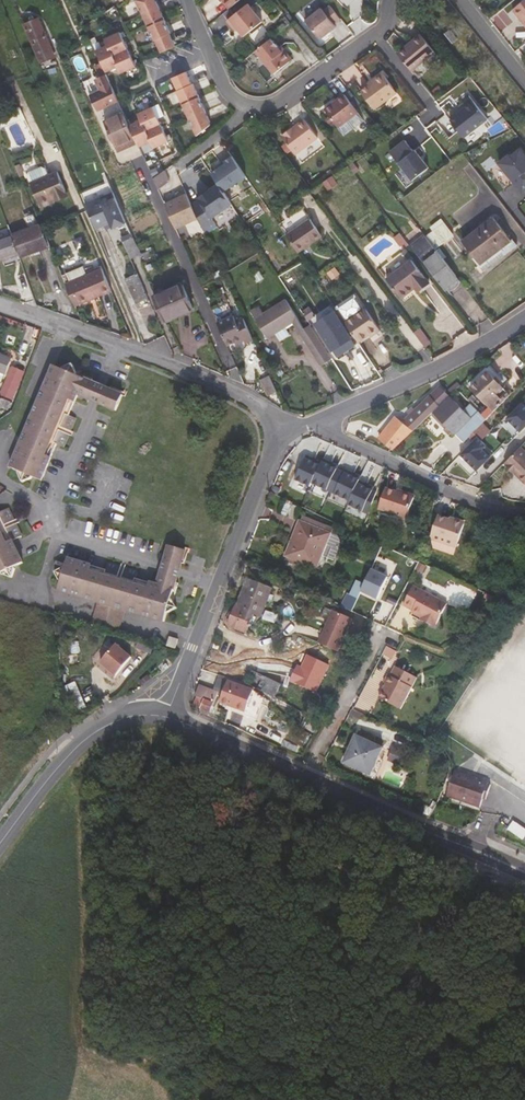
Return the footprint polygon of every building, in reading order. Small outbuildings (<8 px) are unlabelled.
[(158,0),(139,0),(154,38),(156,38),(161,50),(175,44),(170,32),(172,31),(158,0)] [(229,10),(241,0),(221,0),(229,10)] [(512,8),(524,25),(524,0),(522,0),(512,8)] [(333,24),(340,19),(326,1),(320,6),(317,4),(302,16),(319,39),(335,26),(333,24)] [(244,37),(262,22),(248,4),(227,22),(233,28),(235,27),(244,37)] [(52,50),(38,17),(22,23),(28,37),(30,36),(38,56),(52,50)] [(101,62),(105,70),(117,65),(120,71),(134,65),(119,29),(104,36),(107,43),(94,48),(101,62)] [(434,51),(420,33),(397,52),(411,70),(434,51)] [(445,36),(450,42),(453,40),(448,33),(445,36)] [(292,55),(288,51),(283,51),(280,47),(272,38),(257,51),(276,74),(291,60),(292,55)] [(40,60),(54,54),(52,50),(38,56),(40,60)] [(48,65),(47,62),(40,64),(43,71),(58,66),(56,63),(48,65)] [(105,70),(101,62),(93,66),(96,73),(105,70)] [(193,81),(192,81),(186,69),(173,75),(178,87),(176,88),(196,134),(210,121),(193,81)] [(105,70),(96,73),(102,85),(110,82),(105,70)] [(362,92),(375,109),(397,91),(382,73),(374,80),(375,82),(362,92)] [(89,95),(96,109),(118,99),(110,82),(102,85),(103,88),(89,95)] [(349,118),(357,112),(343,94),(324,109),(338,127),(339,126),(344,133),(354,125),(349,118)] [(455,115),(448,120),(461,138),(485,119),(471,100),(459,109),(460,111),(455,115)] [(128,123),(133,135),(135,139),(138,146),(150,141),(153,147),(168,140),(152,105),(137,111),(140,118),(128,123)] [(133,135),(128,123),(123,112),(104,121),(114,143),(133,135)] [(363,118),(357,112),(349,118),(354,125),(363,118)] [(318,137),(305,119),(282,136),(295,154),(318,137)] [(135,139),(133,135),(114,143),(116,147),(135,139)] [(390,152),(397,161),(411,179),(428,166),(414,149),(412,150),(405,141),(390,152)] [(499,161),(514,180),(516,178),(524,188),(524,189),(524,154),(520,148),(511,155),(509,153),(499,161)] [(212,174),(219,184),(224,192),(246,178),(232,158),(224,163),(226,165),(220,169),(212,174)] [(151,175),(156,185),(169,178),(164,168),(151,175)] [(57,171),(48,174),(46,175),(55,197),(66,193),(57,171)] [(51,199),(55,197),(46,175),(30,181),(40,206),(52,201),(51,199)] [(516,178),(514,180),(522,190),(524,188),(516,178)] [(191,205),(198,218),(203,230),(215,222),(212,217),(232,204),(224,192),(219,184),(198,197),(199,200),(191,205)] [(113,191),(85,203),(95,229),(105,225),(111,222),(113,227),(126,222),(113,191)] [(186,194),(164,204),(175,229),(198,218),(191,205),(186,194)] [(24,216),(28,228),(12,234),(12,236),(18,252),(20,257),(46,248),(34,213),(24,216)] [(511,241),(493,217),(484,224),(503,247),(511,241)] [(319,237),(308,220),(285,235),(297,252),(319,237)] [(455,238),(441,220),(438,223),(451,240),(455,238)] [(438,223),(431,228),(445,245),(451,240),(438,223)] [(503,247),(484,224),(473,232),(492,255),(503,247)] [(431,228),(430,229),(444,246),(445,245),(431,228)] [(492,255),(473,232),(464,239),(482,262),(492,255)] [(12,236),(0,240),(0,246),(2,257),(18,252),(12,236)] [(132,244),(136,243),(133,236),(123,240),(126,247),(132,244)] [(420,238),(411,245),(445,289),(458,279),(436,251),(433,254),(420,238)] [(462,254),(465,252),(455,238),(451,240),(462,254)] [(464,239),(462,240),(480,264),(482,262),(464,239)] [(517,244),(513,239),(511,241),(503,247),(507,252),(517,244)] [(462,254),(451,240),(445,245),(456,258),(462,254)] [(137,273),(122,241),(112,245),(115,251),(111,253),(122,280),(137,273)] [(130,255),(135,253),(132,244),(126,247),(130,255)] [(444,246),(455,260),(456,258),(445,245),(444,246)] [(507,252),(503,247),(492,255),(496,260),(507,252)] [(410,255),(405,248),(402,251),(407,258),(410,255)] [(496,260),(492,255),(482,262),(487,267),(496,260)] [(414,287),(419,284),(422,289),(429,283),(411,259),(409,261),(387,278),(401,297),(414,287)] [(291,285),(306,277),(300,265),(285,273),(291,285)] [(76,275),(74,269),(61,274),(65,283),(69,281),(100,268),(99,266),(76,275)] [(78,304),(109,291),(100,268),(69,281),(78,304)] [(453,290),(456,289),(461,282),(458,279),(445,289),(447,290),(450,291),(453,290)] [(74,305),(78,304),(69,281),(65,283),(74,305)] [(193,308),(182,285),(155,297),(165,320),(193,308)] [(377,326),(354,292),(334,306),(357,340),(367,333),(377,326)] [(303,329),(285,299),(263,313),(258,306),(250,311),(266,338),(292,322),(320,366),(331,359),(309,325),(303,329)] [(351,337),(334,311),(316,323),(333,349),(351,337)] [(234,339),(241,335),(242,337),(243,339),(245,338),(243,335),(235,318),(234,319),(231,313),(216,320),(226,342),(234,339)] [(252,335),(242,315),(235,318),(243,335),(245,338),(252,335)] [(379,329),(377,326),(367,333),(369,336),(379,329)] [(431,345),(421,331),(415,334),(426,348),(431,345)] [(28,346),(20,343),(16,354),(24,357),(28,346)] [(10,363),(1,359),(2,355),(0,354),(0,373),(4,375),(6,375),(10,363)] [(488,363),(469,382),(472,386),(492,367),(488,363)] [(88,400),(95,384),(76,376),(77,374),(73,366),(64,369),(63,370),(54,366),(23,439),(10,469),(18,472),(18,474),(22,483),(32,479),(32,478),(41,482),(52,458),(58,445),(63,447),(69,434),(70,432),(76,419),(70,416),(75,403),(78,395),(88,400)] [(492,367),(472,386),(488,402),(504,386),(508,382),(492,367)] [(23,373),(12,368),(2,396),(12,400),(23,373)] [(278,392),(270,375),(262,378),(270,395),(278,392)] [(261,379),(268,396),(270,395),(262,378),(261,379)] [(96,403),(101,405),(107,389),(102,386),(95,384),(88,400),(96,403)] [(410,413),(405,417),(415,428),(428,415),(450,395),(440,384),(415,408),(410,413)] [(506,399),(511,394),(504,386),(488,402),(486,404),(493,412),(496,409),(506,399)] [(123,396),(107,389),(101,405),(116,411),(123,396)] [(477,396),(463,409),(450,395),(428,415),(437,424),(442,420),(448,426),(444,430),(447,433),(451,429),(463,442),(469,436),(482,423),(493,412),(486,404),(477,396)] [(508,413),(509,415),(524,399),(523,397),(508,413)] [(0,399),(0,400),(0,408),(9,411),(12,404),(0,399)] [(509,415),(523,428),(524,426),(524,399),(509,415)] [(493,419),(499,413),(496,409),(493,412),(482,423),(490,431),(498,424),(493,419)] [(395,416),(380,436),(395,447),(413,429),(395,416)] [(437,424),(444,430),(448,426),(442,420),(437,424)] [(493,453),(485,445),(489,441),(481,432),(464,450),(480,466),(493,453)] [(497,449),(489,441),(485,445),(493,453),(497,449)] [(519,448),(503,464),(523,485),(524,484),(524,485),(524,454),(519,448)] [(480,466),(464,450),(457,456),(474,472),(480,466)] [(304,454),(302,457),(318,465),(319,461),(304,454)] [(318,465),(302,457),(293,479),(308,486),(310,482),(318,465)] [(321,457),(319,461),(334,467),(336,463),(321,457)] [(319,461),(318,465),(310,482),(325,489),(334,467),(330,465),(319,461)] [(342,471),(334,467),(325,489),(332,492),(342,471)] [(344,467),(342,471),(357,478),(359,474),(344,467)] [(357,478),(342,471),(332,492),(347,499),(355,481),(357,478)] [(357,478),(355,481),(370,488),(372,484),(357,478)] [(355,481),(347,499),(346,503),(361,509),(370,488),(355,481)] [(374,490),(370,488),(361,509),(367,512),(374,490)] [(418,497),(401,492),(390,488),(383,509),(412,518),(418,497)] [(2,574),(3,576),(12,579),(16,570),(15,568),(19,566),(24,564),(22,560),(13,542),(14,541),(22,537),(16,524),(15,521),(10,509),(0,513),(0,575),(2,574)] [(461,518),(454,516),(452,517),(448,516),(436,512),(426,546),(452,554),(462,521),(461,518)] [(326,531),(328,526),(303,515),(301,521),(326,531)] [(340,537),(326,531),(301,521),(300,521),(285,555),(316,569),(322,555),(334,560),(342,541),(342,539),(340,537)] [(169,546),(164,562),(181,567),(186,550),(169,546)] [(367,552),(353,546),(350,552),(364,559),(367,552)] [(171,599),(177,580),(160,574),(158,583),(149,581),(136,577),(138,571),(124,567),(122,566),(108,562),(106,568),(92,564),(68,557),(67,558),(65,568),(55,573),(61,582),(58,591),(99,603),(92,627),(119,634),(126,611),(164,622),(167,613),(169,612),(176,608),(173,600),(171,599)] [(179,573),(181,567),(164,562),(163,564),(163,567),(162,568),(160,574),(177,580),(179,573)] [(359,593),(375,601),(385,577),(368,571),(359,593)] [(235,603),(229,615),(233,617),(237,608),(239,609),(250,581),(246,580),(237,603),(235,603)] [(269,594),(271,590),(250,581),(239,609),(237,608),(233,617),(230,625),(248,632),(255,615),(260,617),(266,602),(269,594)] [(434,630),(447,607),(412,589),(402,609),(412,614),(411,616),(421,621),(425,623),(424,625),(434,630)] [(334,613),(318,645),(338,654),(353,622),(334,613)] [(290,653),(287,659),(317,673),(325,657),(287,639),(282,650),(290,653)] [(131,658),(116,645),(100,663),(106,668),(104,670),(114,678),(131,658)] [(252,663),(284,678),(288,669),(255,653),(252,663)] [(397,666),(392,676),(390,675),(385,682),(388,684),(380,698),(401,709),(418,678),(397,666)] [(244,682),(255,687),(275,697),(281,684),(250,669),(244,682)] [(281,684),(294,690),(301,675),(288,669),(284,678),(281,684)] [(153,676),(148,672),(138,682),(143,686),(153,676)] [(255,687),(244,682),(220,676),(219,679),(229,682),(254,691),(255,687)] [(198,697),(195,705),(212,712),(219,692),(225,695),(221,704),(246,713),(254,691),(229,682),(219,679),(215,691),(200,685),(196,696),(198,697)] [(77,682),(69,685),(75,702),(84,699),(77,682)] [(352,714),(366,720),(374,701),(361,695),(352,714)] [(315,732),(320,724),(307,716),(302,725),(315,732)] [(372,775),(384,748),(357,736),(345,763),(372,775)] [(404,753),(395,749),(389,761),(399,766),(404,753)] [(491,799),(457,779),(456,781),(490,801),(491,799)] [(480,811),(483,813),(490,801),(456,781),(444,801),(475,819),(480,811)] [(524,841),(524,829),(521,826),(515,835),(524,841)]
